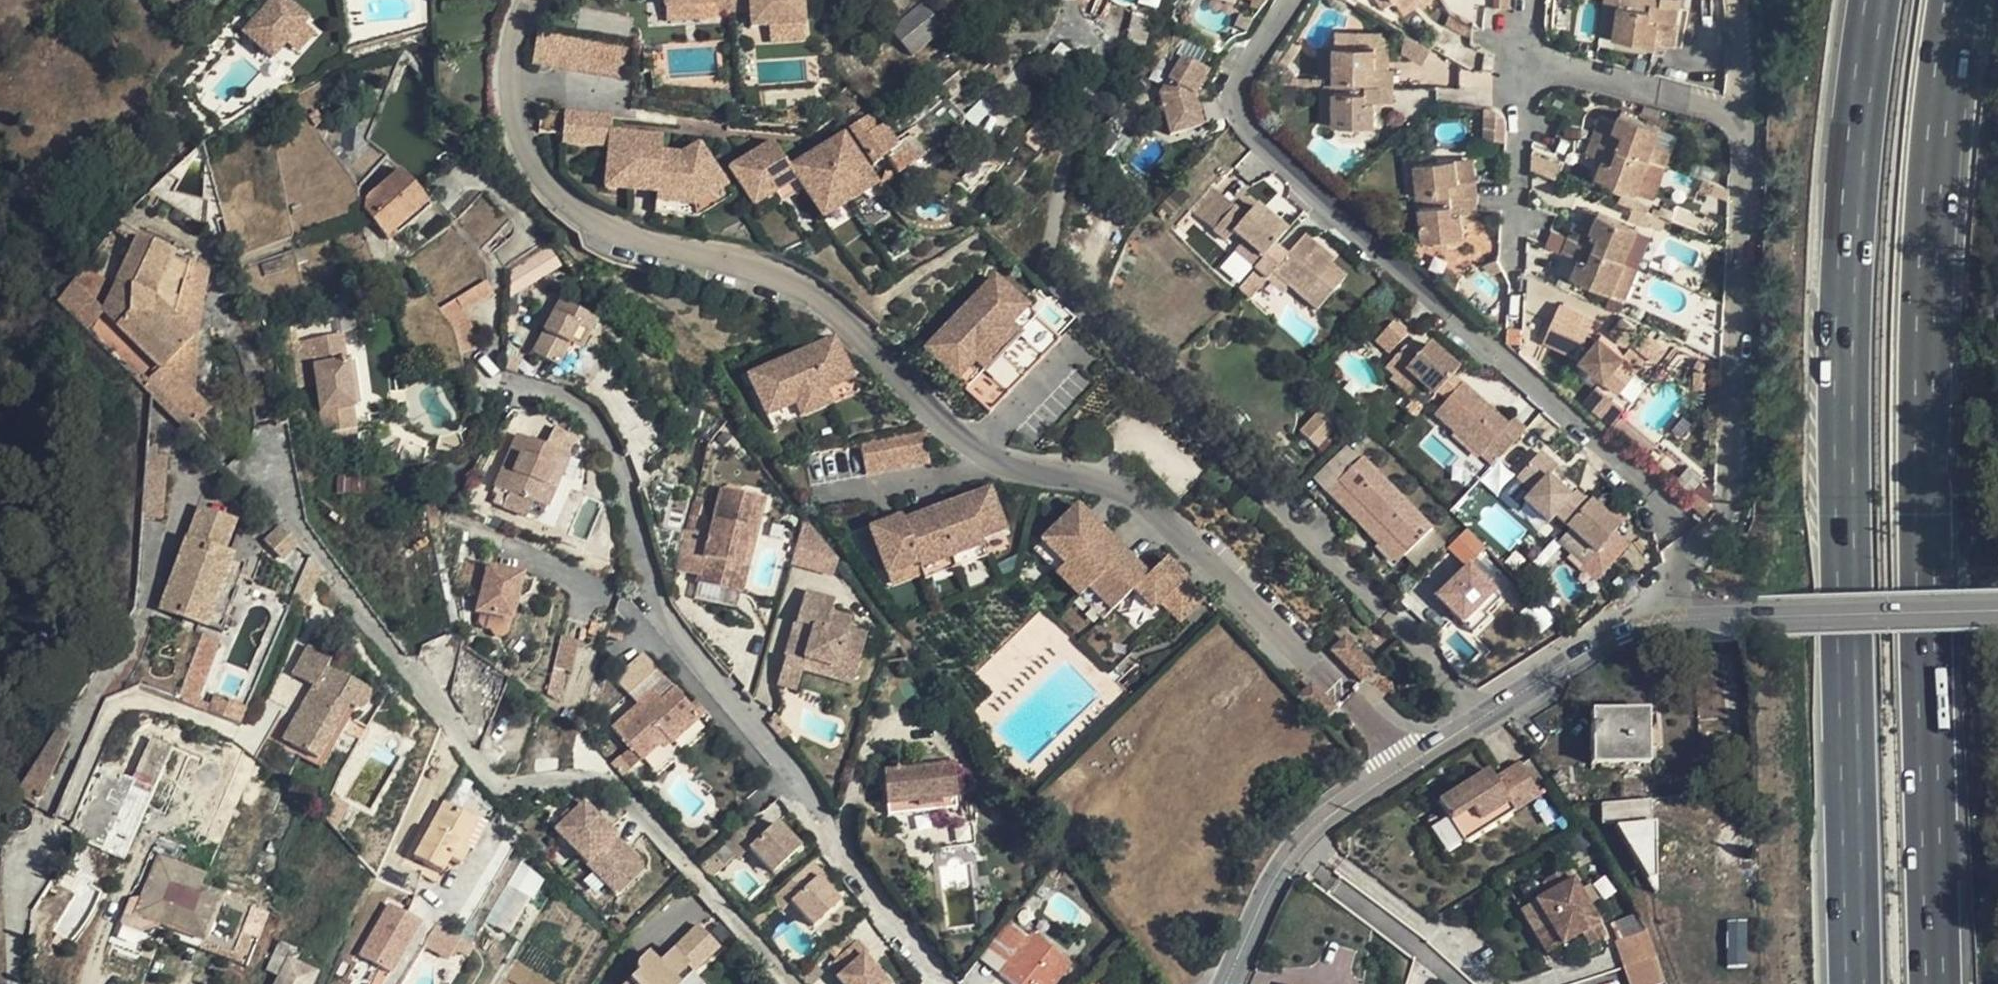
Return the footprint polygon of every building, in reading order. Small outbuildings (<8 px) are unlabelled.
[(271,2),(275,5),(270,11),(266,7),(244,31),(273,57),(286,43),(307,19),(287,0),(272,0),(271,2)] [(666,8),(698,6),(717,4),(717,0),(665,0),(666,8)] [(717,4),(717,16),(733,14),(732,0),(717,0),(717,4)] [(733,14),(750,13),(749,0),(732,0),(733,14)] [(750,13),(751,28),(768,27),(803,24),(801,0),(749,0),(750,13)] [(1380,10),(1393,1),(1395,0),(1374,0),(1380,10)] [(1421,3),(1419,0),(1395,0),(1393,1),(1403,15),(1421,3)] [(275,5),(271,2),(266,7),(270,11),(275,5)] [(921,2),(889,28),(912,55),(943,30),(921,2)] [(1634,7),(1617,4),(1615,19),(1612,34),(1652,41),(1655,22),(1672,24),(1674,7),(1646,3),(1645,8),(1634,7)] [(667,23),(699,21),(698,6),(666,8),(667,23)] [(1251,17),(1239,13),(1235,26),(1246,30),(1251,17)] [(1473,27),(1449,14),(1448,23),(1472,37),(1473,27)] [(1604,33),(1612,34),(1615,19),(1606,18),(1604,33)] [(297,53),(318,29),(307,19),(286,43),(297,53)] [(803,24),(768,27),(769,44),(804,41),(803,24)] [(1220,33),(1203,26),(1200,34),(1215,43),(1220,33)] [(557,34),(538,31),(533,62),(552,66),(557,34)] [(573,37),(557,34),(552,66),(568,68),(573,37)] [(1373,69),(1386,69),(1386,41),(1378,34),(1332,35),(1331,47),(1373,47),(1373,69)] [(1430,49),(1401,34),(1401,53),(1421,64),(1430,49)] [(589,39),(573,37),(568,68),(584,71),(589,39)] [(604,42),(589,39),(584,71),(599,73),(604,42)] [(620,45),(604,42),(599,73),(615,76),(620,45)] [(635,48),(620,45),(615,76),(631,78),(635,48)] [(1373,47),(1331,47),(1332,80),(1347,81),(1348,86),(1373,85),(1391,85),(1391,69),(1386,69),(1373,69),(1373,47)] [(1204,71),(1180,57),(1158,94),(1170,134),(1200,128),(1191,95),(1204,71)] [(1294,86),(1294,81),(1294,79),(1294,77),(1293,76),(1292,74),(1291,72),(1290,71),(1288,70),(1286,70),(1284,70),(1282,70),(1281,71),(1281,81),(1281,86),(1294,86)] [(1309,91),(1318,92),(1318,86),(1318,80),(1309,80),(1309,86),(1309,91)] [(1373,85),(1348,86),(1323,86),(1320,88),(1320,104),(1332,104),(1332,120),(1374,120),(1374,103),(1391,102),(1391,85),(1373,85)] [(951,98),(894,142),(898,147),(887,156),(898,175),(907,187),(930,170),(921,157),(964,124),(964,118),(966,116),(951,98)] [(1332,120),(1332,104),(1320,104),(1320,120),(1332,120)] [(1660,126),(1619,111),(1613,129),(1597,123),(1586,153),(1603,159),(1597,176),(1636,190),(1642,174),(1647,159),(1660,126)] [(581,113),(565,112),(562,134),(562,143),(577,145),(581,113)] [(596,115),(581,113),(577,145),(593,147),(596,115)] [(612,117),(596,115),(593,147),(609,148),(611,132),(612,117)] [(866,117),(849,128),(874,166),(887,156),(898,147),(894,142),(883,124),(874,130),(866,117)] [(636,134),(611,132),(609,148),(606,176),(631,179),(636,134)] [(844,133),(831,141),(834,146),(828,149),(825,145),(817,150),(842,189),(868,172),(844,133)] [(662,137),(636,134),(631,179),(657,182),(660,152),(662,137)] [(773,141),(752,153),(753,154),(775,192),(797,179),(790,167),(773,141)] [(699,143),(681,154),(693,207),(726,186),(699,143)] [(817,150),(810,155),(813,159),(806,163),(803,158),(790,167),(804,189),(814,206),(842,189),(817,150)] [(681,154),(660,152),(657,182),(656,194),(655,202),(693,207),(681,154)] [(753,154),(731,167),(753,206),(775,192),(753,154)] [(813,159),(810,155),(803,158),(806,163),(813,159)] [(1454,157),(1414,162),(1417,194),(1448,191),(1449,198),(1429,200),(1429,204),(1422,205),(1425,238),(1434,237),(1448,235),(1465,234),(1463,211),(1477,208),(1478,198),(1475,179),(1457,181),(1454,157)] [(1664,165),(1647,159),(1642,174),(1658,180),(1664,165)] [(427,201),(400,169),(366,199),(364,210),(385,237),(427,201)] [(868,172),(842,189),(850,201),(876,185),(868,172)] [(630,191),(631,179),(606,176),(605,188),(630,191)] [(657,182),(631,179),(630,191),(656,194),(657,182)] [(797,179),(775,192),(781,203),(804,189),(797,179)] [(726,186),(693,207),(696,219),(733,196),(726,186)] [(1215,228),(1235,206),(1213,187),(1193,209),(1215,228)] [(850,201),(842,189),(814,206),(822,219),(850,201)] [(775,192),(753,206),(759,217),(781,203),(775,192)] [(427,201),(385,237),(389,241),(414,220),(429,207),(431,206),(427,201)] [(696,219),(693,207),(655,202),(654,215),(696,219)] [(1234,231),(1244,239),(1264,256),(1274,245),(1286,231),(1256,204),(1246,216),(1235,206),(1215,228),(1227,239),(1234,231)] [(429,207),(414,220),(427,234),(442,222),(429,207)] [(1598,212),(1586,207),(1578,224),(1591,229),(1598,212)] [(1638,229),(1598,212),(1591,229),(1578,224),(1574,223),(1562,251),(1579,258),(1571,276),(1611,292),(1624,261),(1638,229)] [(1638,229),(1624,261),(1635,266),(1649,233),(1638,229)] [(1448,235),(1434,237),(1435,246),(1450,244),(1448,235)] [(1288,257),(1274,245),(1264,256),(1254,266),(1268,279),(1275,271),(1290,284),(1318,310),(1346,279),(1331,265),(1316,253),(1320,248),(1306,236),(1288,257)] [(189,264),(135,237),(99,311),(159,371),(141,389),(185,433),(208,410),(194,396),(165,366),(195,336),(174,315),(189,264)] [(1264,256),(1244,239),(1234,249),(1254,266),(1264,256)] [(305,248),(294,252),(297,264),(309,261),(305,248)] [(1320,248),(1316,253),(1331,265),(1334,262),(1320,248)] [(1503,267),(1499,257),(1487,263),(1491,273),(1503,267)] [(1624,261),(1611,292),(1622,297),(1635,266),(1624,261)] [(206,273),(189,264),(174,315),(195,336),(206,273)] [(1252,296),(1262,275),(1249,269),(1240,290),(1252,296)] [(1275,271),(1268,279),(1283,292),(1290,284),(1275,271)] [(1027,308),(995,277),(977,295),(1009,326),(1027,308)] [(486,282),(460,297),(464,311),(493,294),(486,282)] [(72,283),(57,302),(85,330),(99,311),(72,283)] [(513,285),(510,322),(525,323),(527,286),(513,285)] [(610,315),(574,295),(544,349),(567,362),(581,337),(593,343),(610,315)] [(1009,326),(977,295),(959,313),(991,344),(1009,326)] [(460,297),(440,309),(455,355),(476,350),(460,297)] [(1593,318),(1558,303),(1542,340),(1580,355),(1603,373),(1602,376),(1617,389),(1635,365),(1620,354),(1621,351),(1599,332),(1592,341),(1585,336),(1593,318)] [(1035,317),(1027,308),(1009,326),(1018,335),(1035,317)] [(991,344),(959,313),(942,332),(974,363),(991,344)] [(1396,317),(1372,339),(1386,354),(1410,332),(1396,317)] [(362,325),(329,327),(338,423),(370,421),(368,398),(370,398),(366,353),(364,353),(362,325)] [(1018,335),(1009,326),(991,344),(1002,355),(1020,336),(1018,335)] [(974,363),(942,332),(924,350),(956,381),(974,363)] [(195,336),(165,366),(194,396),(195,336)] [(581,337),(567,362),(582,370),(597,345),(593,342),(593,343),(581,337)] [(834,337),(819,344),(822,348),(814,352),(812,347),(805,350),(824,392),(852,379),(834,337)] [(819,344),(812,347),(814,352),(822,348),(819,344)] [(1002,355),(991,344),(974,363),(983,371),(985,373),(1002,355)] [(1427,394),(1428,395),(1431,391),(1429,389),(1443,373),(1446,375),(1451,369),(1422,344),(1411,357),(1398,345),(1386,358),(1380,365),(1388,373),(1393,377),(1399,369),(1413,382),(1427,394)] [(805,350),(791,356),(793,361),(786,365),(783,359),(776,363),(794,405),(824,392),(805,350)] [(791,356),(783,359),(786,365),(793,361),(791,356)] [(776,363),(769,366),(771,371),(764,374),(762,369),(747,376),(766,418),(794,405),(776,363)] [(983,371),(974,363),(956,381),(965,389),(983,371)] [(769,366),(762,369),(764,374),(771,371),(769,366)] [(1393,377),(1388,373),(1384,377),(1389,381),(1403,394),(1413,382),(1399,369),(1393,377)] [(1443,373),(1429,389),(1431,391),(1440,397),(1453,381),(1446,375),(1443,373)] [(852,379),(824,392),(830,405),(858,393),(852,379)] [(1498,421),(1453,381),(1440,397),(1428,412),(1459,440),(1472,451),(1480,443),(1494,455),(1518,427),(1503,414),(1498,421)] [(824,392),(794,405),(800,419),(830,405),(824,392)] [(1590,411),(1609,424),(1620,410),(1601,396),(1590,411)] [(794,405),(766,418),(772,431),(800,419),(794,405)] [(1323,413),(1307,430),(1323,445),(1339,428),(1323,413)] [(923,432),(907,434),(913,466),(929,462),(923,432)] [(907,434),(892,437),(897,468),(913,466),(907,434)] [(570,454),(531,435),(506,486),(519,492),(542,502),(557,510),(566,490),(561,488),(568,471),(564,469),(570,454)] [(892,437),(876,440),(881,471),(897,468),(892,437)] [(1641,438),(1629,451),(1639,461),(1651,448),(1641,438)] [(876,440),(861,443),(866,473),(881,471),(876,440)] [(155,445),(146,443),(137,516),(161,518),(166,456),(155,455),(155,445)] [(1601,515),(1584,500),(1580,504),(1569,493),(1565,497),(1542,477),(1551,467),(1534,452),(1512,478),(1529,493),(1520,503),(1542,522),(1549,514),(1562,525),(1591,549),(1582,560),(1597,573),(1620,547),(1606,535),(1609,531),(1613,526),(1607,521),(1605,523),(1601,519),(1603,517),(1601,515)] [(580,458),(570,454),(564,469),(568,471),(574,473),(580,458)] [(1408,553),(1431,530),(1362,458),(1339,481),(1356,499),(1408,553)] [(1668,486),(1694,518),(1716,499),(1690,468),(1668,486)] [(574,473),(568,471),(561,488),(566,490),(574,473)] [(692,528),(683,526),(672,566),(696,572),(694,580),(722,587),(734,542),(749,546),(762,497),(719,486),(707,532),(692,528)] [(988,490),(977,494),(979,499),(974,501),(972,496),(965,498),(980,541),(1003,532),(988,490)] [(542,502),(519,492),(513,505),(535,515),(542,502)] [(700,500),(690,497),(683,526),(692,528),(700,500)] [(965,498),(953,503),(955,508),(949,510),(947,505),(933,510),(951,558),(982,546),(980,541),(965,498)] [(1408,553),(1356,499),(1345,509),(1398,563),(1408,553)] [(194,502),(159,609),(208,624),(242,517),(194,502)] [(1100,530),(1089,519),(1085,522),(1081,518),(1085,514),(1077,506),(1041,541),(1064,565),(1100,530)] [(1607,521),(1613,526),(1620,518),(1608,507),(1601,515),(1603,517),(1601,519),(1605,523),(1607,521)] [(933,510),(919,516),(921,521),(915,523),(913,518),(901,522),(917,564),(919,569),(951,558),(933,510)] [(900,517),(885,523),(888,527),(882,530),(880,525),(869,529),(886,576),(917,564),(901,522),(900,517)] [(1123,554),(1112,542),(1108,546),(1104,542),(1108,538),(1100,530),(1064,565),(1087,589),(1123,554)] [(1606,535),(1620,547),(1623,543),(1609,531),(1606,535)] [(799,533),(792,565),(833,573),(839,541),(799,533)] [(1064,565),(1041,541),(1031,550),(1055,574),(1064,565)] [(749,546),(734,542),(722,587),(737,591),(749,546)] [(982,546),(951,558),(955,569),(986,557),(982,546)] [(1462,549),(1401,603),(1433,638),(1481,595),(1490,606),(1513,584),(1480,548),(1470,557),(1462,549)] [(1146,577),(1138,569),(1134,573),(1130,568),(1134,565),(1123,554),(1087,589),(1110,613),(1132,591),(1146,577)] [(955,569),(951,558),(919,569),(921,576),(923,581),(955,569)] [(1146,577),(1132,591),(1151,610),(1158,603),(1183,579),(1164,560),(1146,577)] [(1597,573),(1582,560),(1576,567),(1590,580),(1597,573)] [(530,571),(482,561),(476,588),(488,591),(483,609),(520,617),(530,571)] [(919,569),(917,564),(886,576),(890,587),(921,576),(919,569)] [(1087,589),(1064,565),(1055,574),(1078,598),(1087,589)] [(1138,569),(1134,565),(1130,568),(1134,573),(1138,569)] [(1183,579),(1158,603),(1179,624),(1203,599),(1183,579)] [(722,587),(694,580),(691,594),(734,606),(737,591),(722,587)] [(1110,613),(1087,589),(1078,598),(1101,622),(1110,613)] [(834,601),(805,592),(796,622),(803,624),(800,634),(792,633),(785,657),(805,663),(806,660),(836,668),(833,679),(853,685),(867,636),(851,631),(854,619),(831,613),(834,601)] [(796,622),(792,633),(800,634),(803,624),(796,622)] [(576,659),(583,661),(588,642),(561,635),(545,695),(565,700),(576,659)] [(177,700),(208,712),(211,705),(195,699),(217,641),(203,636),(177,700)] [(1344,639),(1331,651),(1360,681),(1373,669),(1344,639)] [(291,674),(312,686),(282,739),(317,759),(347,706),(356,711),(362,708),(367,701),(367,696),(365,691),(325,668),(330,660),(308,647),(291,674)] [(650,652),(620,676),(634,694),(663,669),(650,652)] [(785,657),(777,687),(796,693),(802,671),(833,679),(836,668),(806,660),(805,663),(785,657)] [(663,669),(634,694),(643,705),(659,692),(667,700),(680,689),(663,669)] [(659,692),(618,726),(645,760),(664,744),(671,739),(674,742),(675,743),(704,719),(695,707),(680,689),(667,700),(659,692)] [(240,725),(247,709),(215,697),(211,705),(208,712),(240,725)] [(695,707),(704,719),(711,714),(702,701),(695,707)] [(1645,713),(1592,714),(1594,764),(1646,763),(1645,713)] [(69,736),(56,728),(23,777),(13,793),(35,807),(69,736)] [(151,738),(102,849),(123,858),(172,747),(151,738)] [(674,742),(671,739),(664,744),(667,748),(674,742)] [(1482,773),(1439,799),(1459,832),(1512,800),(1518,809),(1544,794),(1525,763),(1499,778),(1489,784),(1482,773)] [(949,767),(883,774),(889,832),(955,826),(949,767)] [(1489,784),(1499,778),(1491,767),(1482,773),(1489,784)] [(1652,797),(1601,802),(1602,821),(1654,816),(1652,797)] [(1464,841),(1518,809),(1512,800),(1459,832),(1464,841)] [(459,864),(467,848),(464,847),(478,821),(444,801),(414,857),(441,872),(449,858),(459,864)] [(582,804),(562,834),(609,889),(639,864),(598,815),(594,819),(582,804)] [(769,835),(757,820),(728,845),(741,861),(754,850),(776,876),(805,852),(782,824),(769,835)] [(464,847),(467,848),(473,851),(487,825),(478,821),(464,847)] [(1727,840),(1699,841),(1700,881),(1728,880),(1727,840)] [(1612,881),(1588,843),(1570,854),(1594,892),(1612,881)] [(509,933),(543,875),(520,862),(486,920),(509,933)] [(826,875),(816,863),(774,899),(783,909),(785,911),(793,904),(815,929),(841,905),(828,889),(820,880),(826,875)] [(639,864),(609,889),(622,904),(652,879),(639,864)] [(154,868),(153,868),(135,914),(179,931),(196,886),(154,868)] [(1551,891),(1534,901),(1561,947),(1581,935),(1590,948),(1606,938),(1567,868),(1545,880),(1551,891)] [(826,875),(820,880),(828,889),(834,885),(826,875)] [(196,886),(179,931),(201,940),(219,895),(196,886)] [(219,895),(201,940),(232,952),(250,908),(219,895)] [(783,909),(774,899),(766,907),(774,917),(783,909)] [(1561,947),(1534,901),(1520,910),(1547,956),(1561,947)] [(1725,921),(1728,964),(1747,963),(1744,919),(1725,921)] [(999,972),(1014,983),(1054,983),(1070,964),(1030,933),(1028,936),(1012,923),(997,942),(1013,955),(999,972)] [(1642,930),(1614,942),(1623,968),(1655,958),(1649,944),(1642,930)] [(828,951),(838,962),(860,942),(850,931),(828,951)] [(445,959),(451,948),(429,935),(417,955),(440,968),(445,959)] [(637,962),(655,983),(676,983),(671,978),(700,952),(685,936),(657,964),(646,952),(637,962)] [(445,959),(460,968),(466,957),(451,948),(445,959)] [(1115,955),(1109,949),(1104,956),(1109,961),(1115,955)] [(1623,968),(1628,983),(1663,983),(1664,983),(1655,958),(1623,968)] [(637,962),(637,965),(639,969),(624,983),(655,983),(637,962)] [(838,962),(830,970),(839,981),(847,974),(838,962)] [(873,973),(876,970),(871,963),(867,967),(873,973)] [(863,983),(889,983),(876,970),(873,973),(863,983)]
